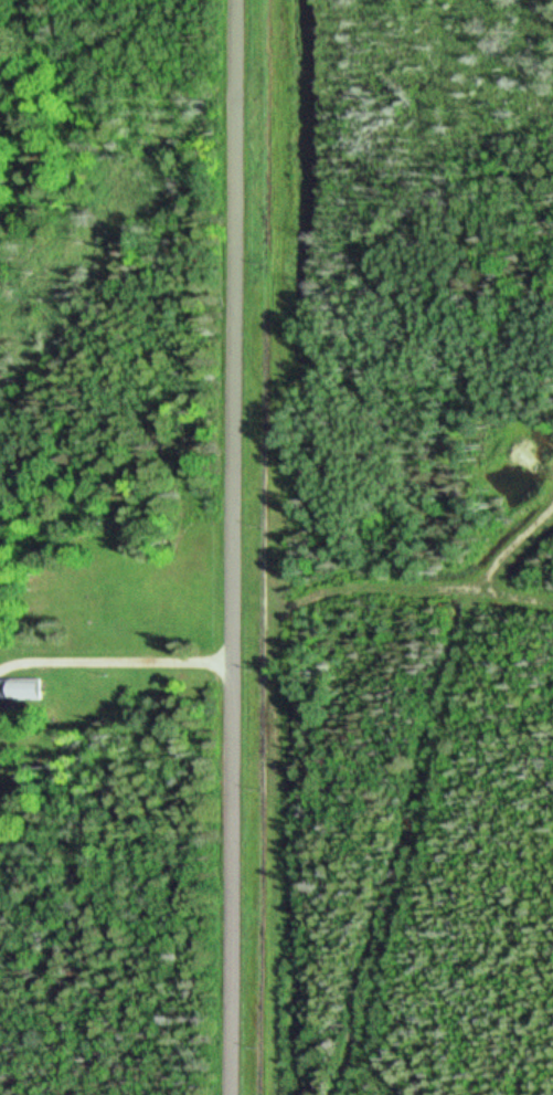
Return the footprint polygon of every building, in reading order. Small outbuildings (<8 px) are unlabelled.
[(37,699),(37,680),(0,680),(0,699),(37,699)]
